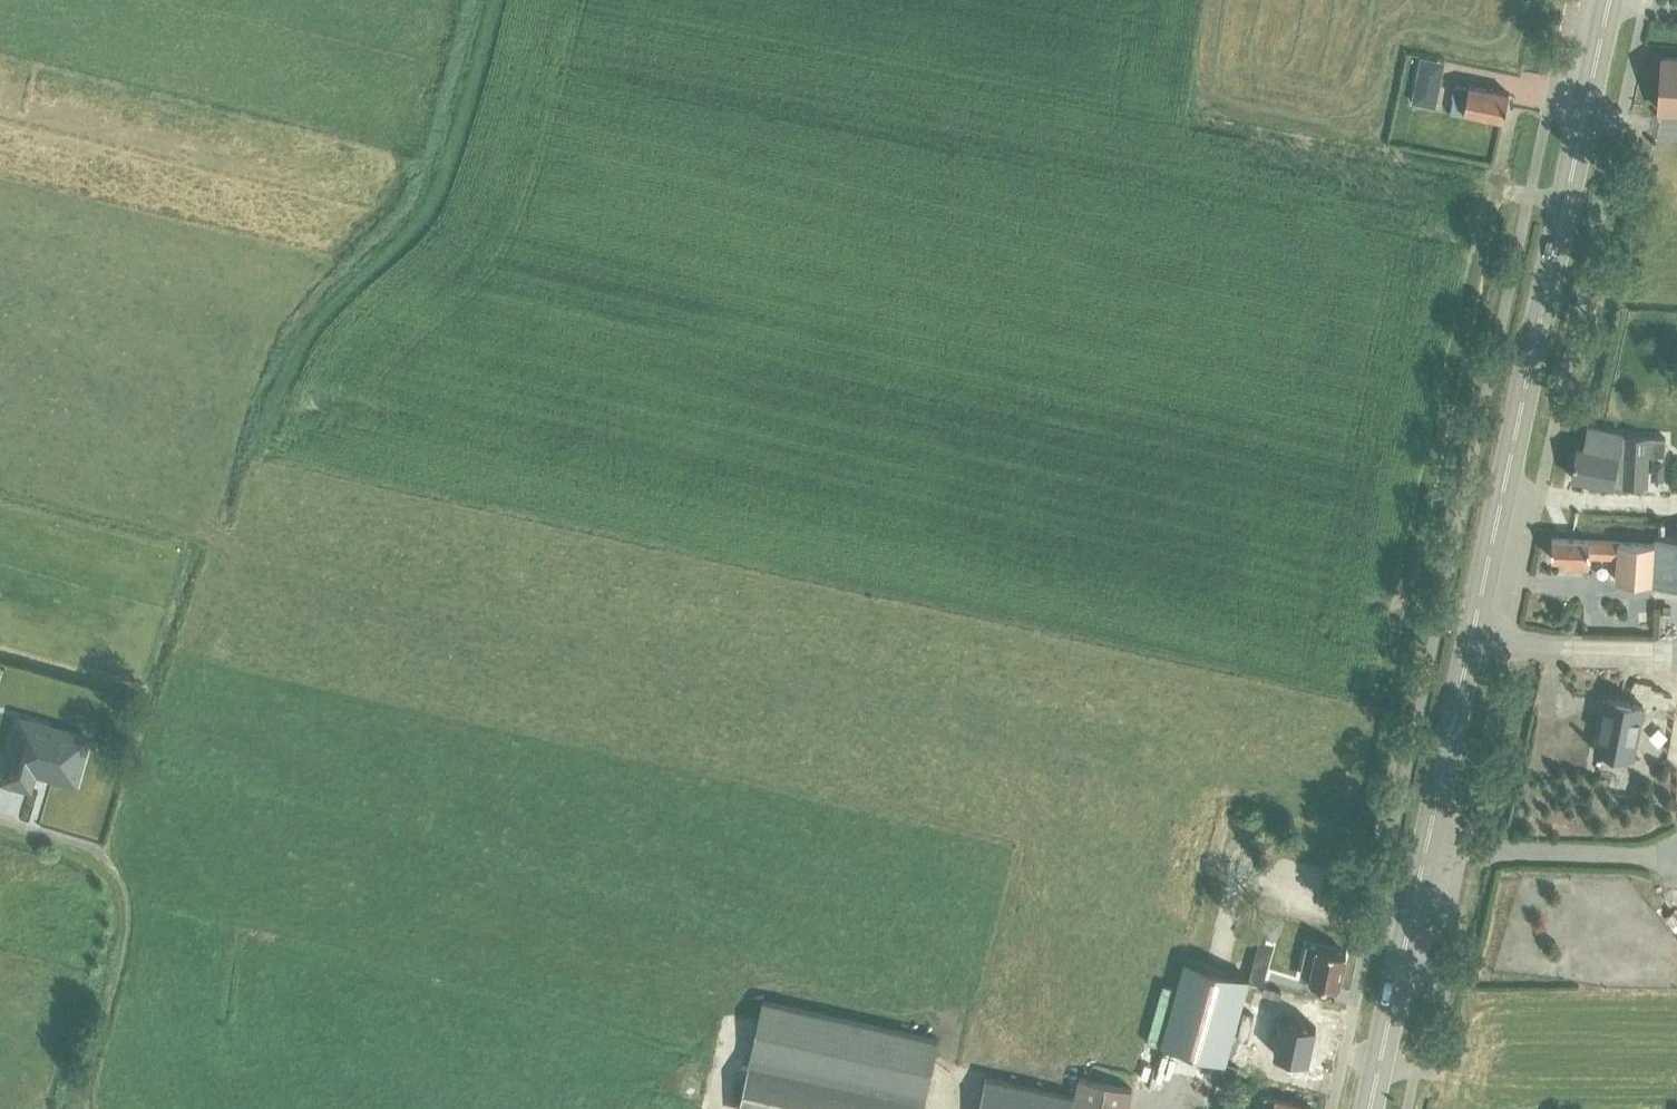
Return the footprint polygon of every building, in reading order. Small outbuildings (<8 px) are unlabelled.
[(1659,110),(1676,111),(1676,58),(1663,57),(1659,110)] [(1416,69),(1410,97),(1434,102),(1439,74),(1416,69)] [(1508,91),(1468,83),(1468,85),(1454,82),(1452,95),(1465,97),(1463,111),(1502,119),(1508,91)] [(1577,448),(1570,476),(1610,484),(1620,487),(1621,486),(1644,486),(1645,454),(1665,454),(1666,438),(1622,437),(1623,434),(1588,426),(1582,450),(1577,448)] [(1655,534),(1654,542),(1550,537),(1549,556),(1564,557),(1564,565),(1586,566),(1587,557),(1616,558),(1614,579),(1676,582),(1676,535),(1655,534)] [(1641,704),(1603,694),(1590,747),(1627,757),(1641,704)] [(0,776),(0,783),(30,792),(35,775),(76,787),(90,735),(17,715),(0,776)] [(36,797),(0,786),(0,787),(0,802),(32,811),(36,797)] [(1309,979),(1338,987),(1346,952),(1306,943),(1300,970),(1311,972),(1309,979)] [(1184,961),(1161,1046),(1165,1047),(1195,1055),(1224,1063),(1247,978),(1184,961)] [(926,1098),(939,1039),(762,1000),(749,1059),(926,1098)] [(1281,1018),(1274,1053),(1308,1060),(1316,1026),(1281,1018)] [(1238,1077),(1323,1097),(1330,1069),(1245,1049),(1238,1077)] [(749,1061),(739,1105),(759,1108),(923,1108),(925,1100),(749,1061)] [(1076,1094),(986,1075),(978,1108),(1072,1108),(1076,1094)] [(1079,1077),(1076,1094),(1072,1108),(1127,1108),(1132,1088),(1079,1077)] [(1265,1095),(1262,1108),(1311,1108),(1312,1105),(1265,1095)]
